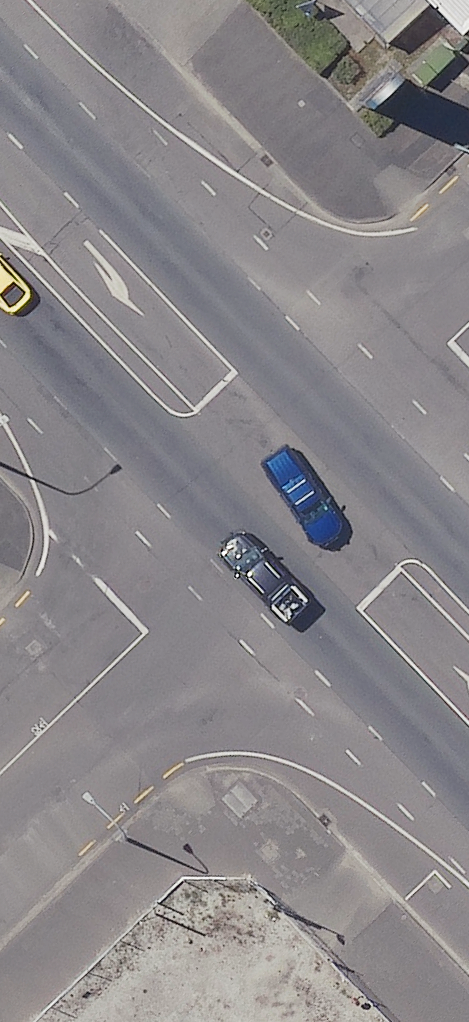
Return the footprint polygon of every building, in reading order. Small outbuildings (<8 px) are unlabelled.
[(451,48),(468,32),(468,0),(405,0),(451,48)]
